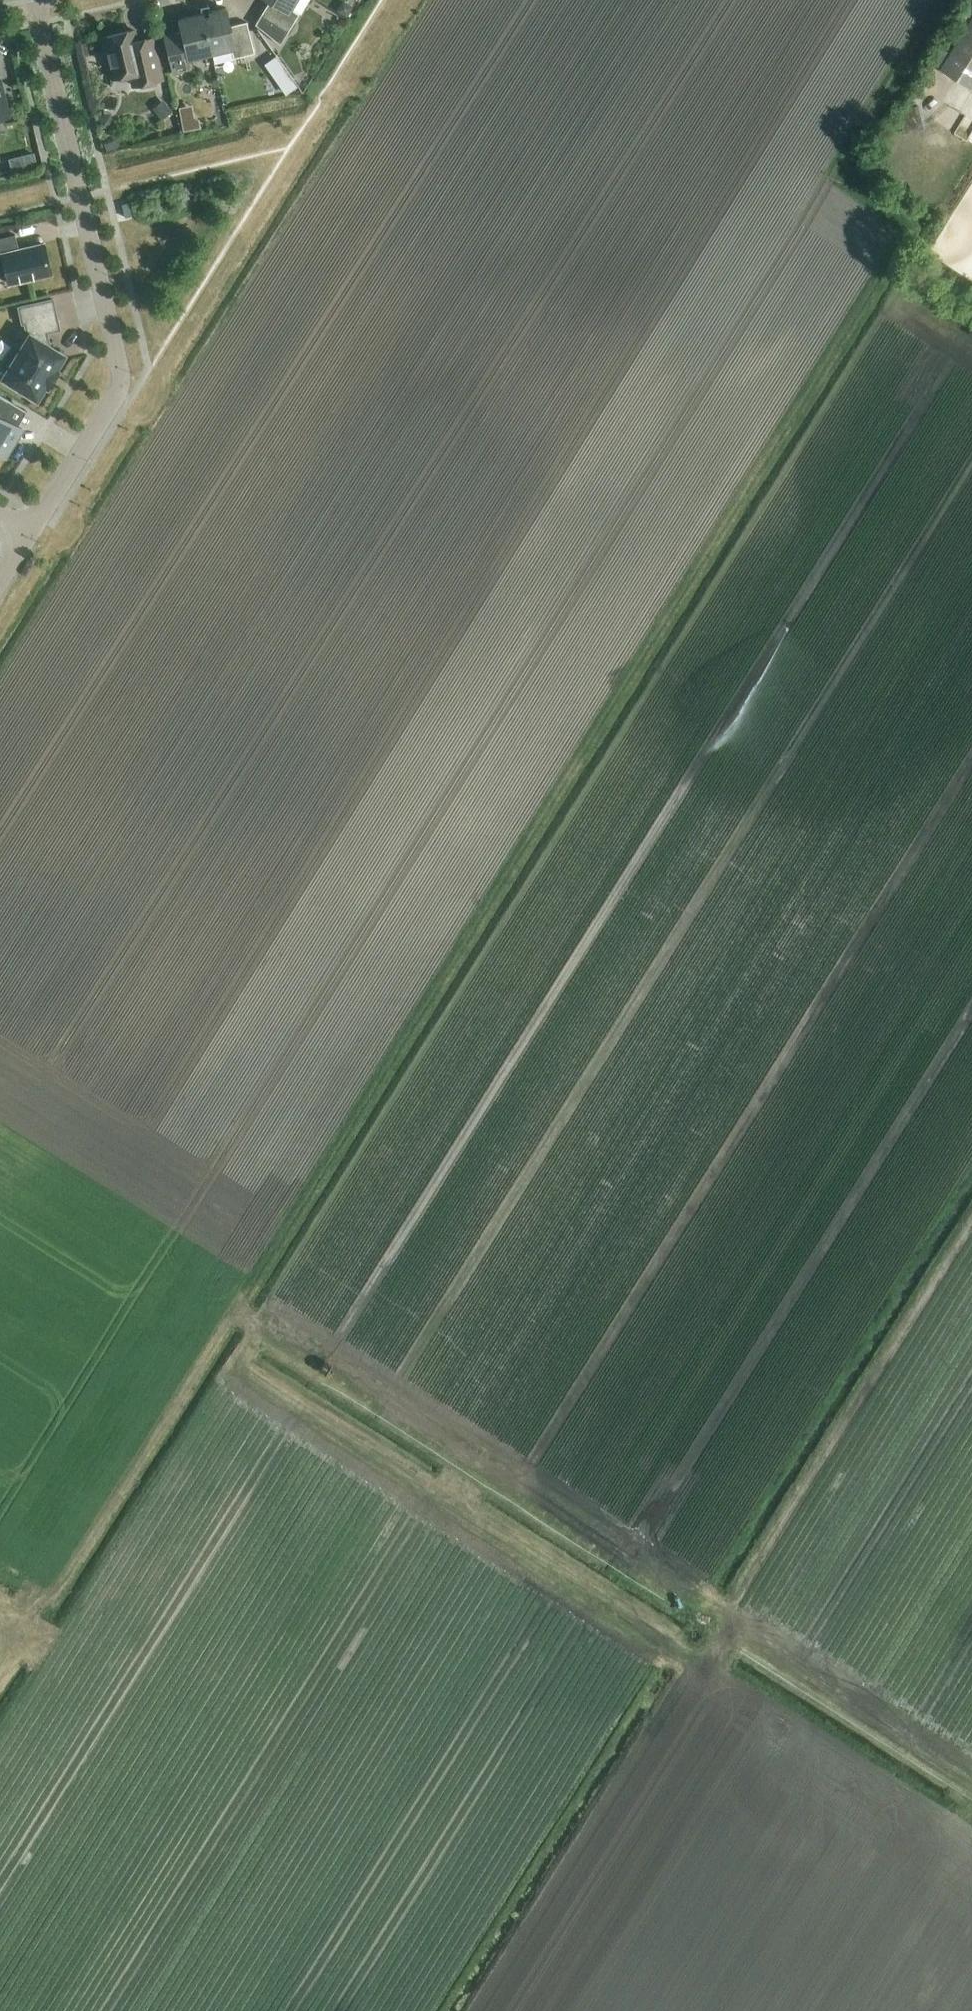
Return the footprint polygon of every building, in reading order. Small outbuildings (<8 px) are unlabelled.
[(268,1),(254,25),(279,45),(296,18),(288,13),(296,0),(266,0),(268,1)] [(339,6),(336,12),(344,18),(346,19),(352,9),(350,8),(346,5),(339,6)] [(201,14),(211,54),(234,48),(237,58),(254,54),(246,23),(230,27),(225,9),(209,12),(208,6),(199,8),(201,14)] [(187,60),(211,54),(201,14),(177,20),(178,25),(161,29),(172,73),(189,69),(187,60)] [(951,54),(942,69),(971,87),(971,20),(951,54)] [(136,43),(133,30),(102,38),(112,79),(130,75),(133,86),(161,80),(152,39),(136,43)] [(942,69),(951,54),(942,48),(932,63),(942,69)] [(160,120),(170,112),(164,104),(153,111),(160,120)] [(907,134),(927,128),(922,107),(902,112),(907,134)] [(102,130),(114,126),(111,114),(99,118),(102,130)] [(185,130),(197,127),(194,115),(182,117),(185,130)] [(14,235),(0,238),(0,267),(3,266),(7,284),(50,273),(43,244),(18,250),(14,235)] [(28,336),(20,349),(13,345),(0,366),(0,367),(6,371),(2,379),(36,399),(44,385),(47,387),(57,371),(54,370),(63,355),(49,347),(46,332),(58,329),(52,300),(18,307),(21,323),(27,322),(29,334),(28,336)] [(3,456),(20,428),(17,426),(6,419),(15,404),(0,395),(0,454),(3,456)]
